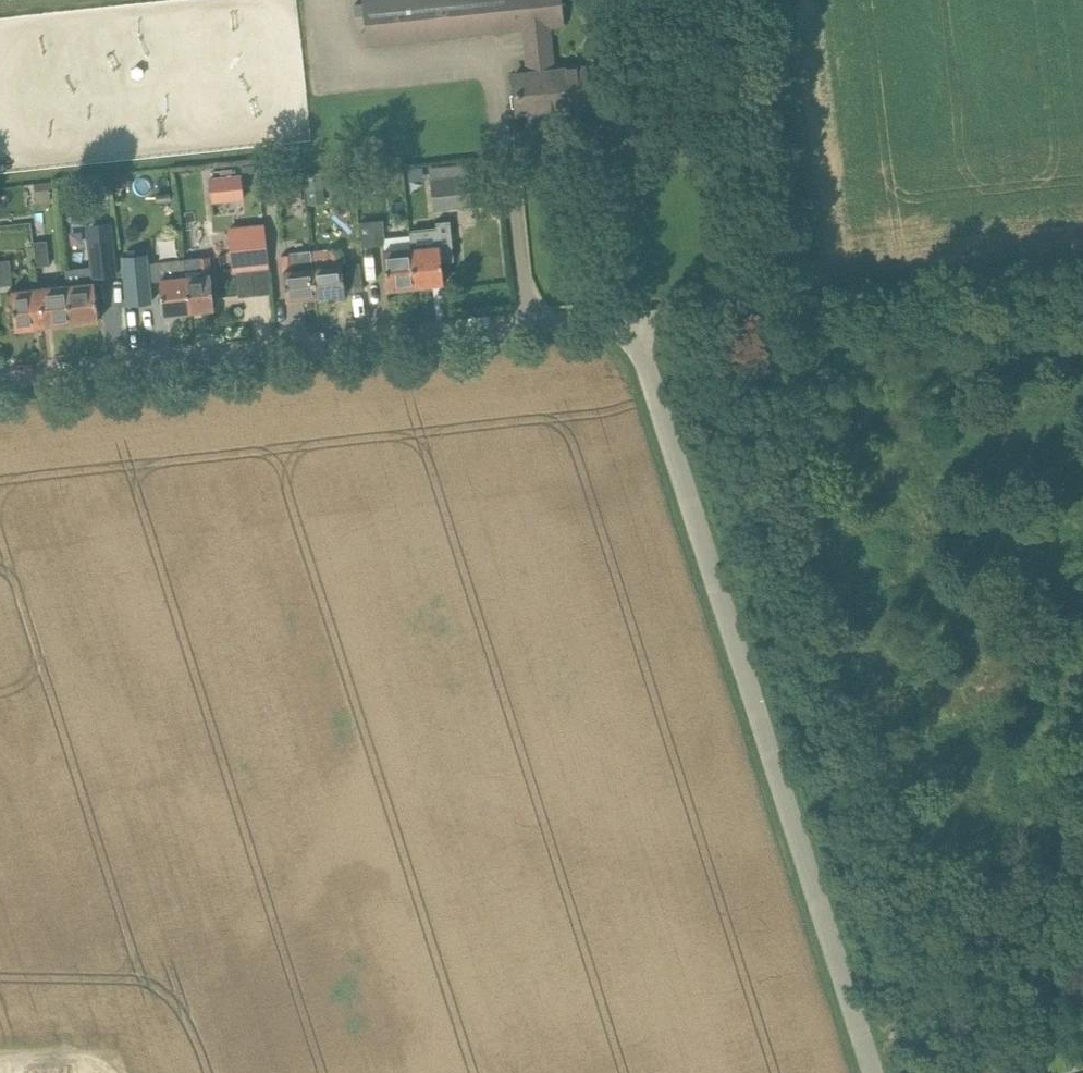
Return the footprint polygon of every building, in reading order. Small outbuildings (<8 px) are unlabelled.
[(561,0),(364,0),(364,2),(351,3),(352,13),(365,12),(367,38),(509,24),(510,29),(521,28),(526,72),(515,73),(518,112),(537,110),(538,113),(556,111),(556,108),(587,104),(584,67),(556,69),(551,25),(563,24),(561,0)] [(372,171),(359,179),(369,195),(382,186),(372,171)] [(304,174),(307,204),(325,202),(322,172),(304,174)] [(110,176),(111,188),(132,186),(131,174),(110,176)] [(241,175),(211,178),(213,202),(244,199),(241,175)] [(467,176),(431,180),(433,210),(473,206),(469,176),(467,176)] [(299,180),(261,183),(263,206),(301,203),(299,180)] [(411,234),(416,286),(443,283),(443,284),(444,284),(441,246),(439,246),(438,240),(451,238),(449,213),(434,214),(435,232),(411,234)] [(416,286),(411,234),(384,237),(383,220),(362,222),(365,247),(385,245),(386,252),(384,252),(388,290),(389,290),(389,289),(416,286)] [(111,222),(87,225),(88,240),(92,277),(117,274),(113,237),(111,222)] [(265,223),(230,226),(235,272),(270,268),(265,223)] [(35,241),(37,267),(49,266),(47,240),(35,241)] [(329,264),(313,266),(316,297),(344,294),(367,292),(363,261),(342,263),(341,250),(328,251),(329,264)] [(288,300),(316,297),(313,266),(312,253),(294,255),(282,256),(287,300),(288,300)] [(146,254),(121,257),(127,305),(152,302),(149,279),(160,278),(161,289),(163,309),(164,313),(188,311),(182,259),(158,262),(147,263),(146,254)] [(182,259),(188,311),(214,308),(207,256),(196,258),(196,256),(182,257),(182,259)] [(10,259),(0,260),(0,286),(13,284),(10,259)] [(67,285),(71,323),(99,320),(94,282),(67,285)] [(43,326),(71,323),(67,285),(38,288),(43,326)] [(43,326),(38,288),(11,291),(15,329),(43,326)]
